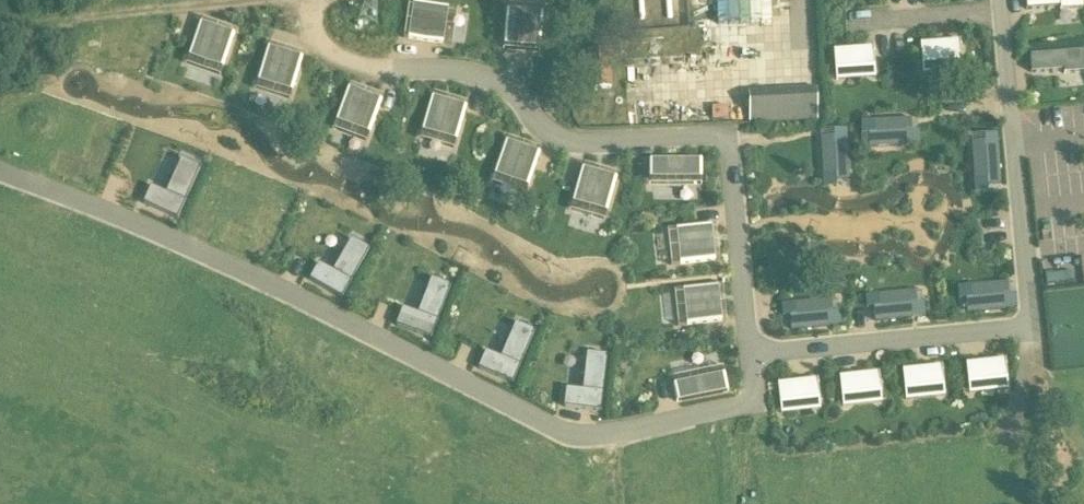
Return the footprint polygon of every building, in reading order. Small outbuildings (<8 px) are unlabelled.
[(1027,10),(1060,8),(1060,9),(1081,8),(1080,0),(1026,0),(1027,10)] [(449,8),(414,3),(409,39),(444,44),(449,8)] [(771,7),(770,20),(789,21),(789,7),(771,7)] [(543,13),(506,10),(503,45),(540,48),(543,13)] [(234,35),(200,23),(188,56),(223,68),(234,35)] [(960,40),(920,43),(922,62),(961,59),(960,40)] [(873,47),(834,50),(835,69),(875,66),(873,47)] [(303,58),(268,48),(258,81),(293,92),(303,58)] [(589,74),(573,76),(575,93),(591,91),(591,90),(611,88),(607,50),(587,52),(589,74)] [(1030,56),(1031,73),(1064,71),(1064,72),(1083,71),(1083,52),(1030,56)] [(890,60),(890,100),(915,100),(916,61),(890,60)] [(240,94),(239,69),(192,71),(193,96),(240,94)] [(799,121),(797,77),(783,77),(785,122),(799,121)] [(347,88),(335,122),(369,134),(381,101),(347,88)] [(782,91),(748,92),(750,124),(784,122),(782,91)] [(431,97),(421,131),(456,141),(466,107),(431,97)] [(875,135),(868,135),(869,148),(906,146),(906,134),(912,133),(911,120),(874,121),(875,135)] [(834,138),(820,138),(822,175),(836,175),(836,181),(849,180),(847,143),(834,144),(834,138)] [(505,142),(494,175),(528,187),(539,154),(505,142)] [(984,142),(971,143),(974,180),(986,179),(987,185),(1001,185),(998,148),(985,149),(984,142)] [(150,186),(142,204),(177,220),(200,168),(181,160),(166,193),(150,186)] [(705,161),(649,161),(648,179),(705,179),(705,161)] [(582,169),(572,203),(606,212),(616,179),(582,169)] [(711,226),(676,230),(680,264),(715,260),(711,226)] [(309,280),(342,298),(369,250),(351,240),(333,272),(319,264),(309,280)] [(396,325),(431,339),(451,287),(432,279),(419,314),(403,308),(396,325)] [(972,300),(966,300),(967,313),(1004,310),(1003,297),(1009,297),(1008,283),(971,286),(972,300)] [(718,287),(683,291),(687,326),(722,322),(718,287)] [(880,309),(873,309),(875,322),(912,319),(910,306),(917,306),(915,292),(879,295),(880,309)] [(796,317),(790,318),(791,330),(828,327),(827,315),(833,314),(832,300),(795,304),(796,317)] [(914,310),(914,325),(959,326),(959,310),(914,310)] [(515,324),(501,357),(485,350),(477,368),(512,383),(534,332),(515,324)] [(587,354),(582,390),(566,388),(563,407),(601,411),(607,357),(587,354)] [(1005,359),(966,363),(968,382),(1007,378),(1005,359)] [(304,363),(304,377),(318,377),(318,362),(304,363)] [(942,366),(902,370),(904,388),(944,384),(942,366)] [(879,372),(840,376),(841,395),(881,391),(879,372)] [(727,392),(724,375),(673,385),(677,403),(727,392)] [(817,379),(778,383),(780,401),(819,397),(817,379)] [(524,439),(546,439),(547,428),(524,427),(524,439)] [(125,503),(148,503),(149,499),(129,492),(125,503)]
